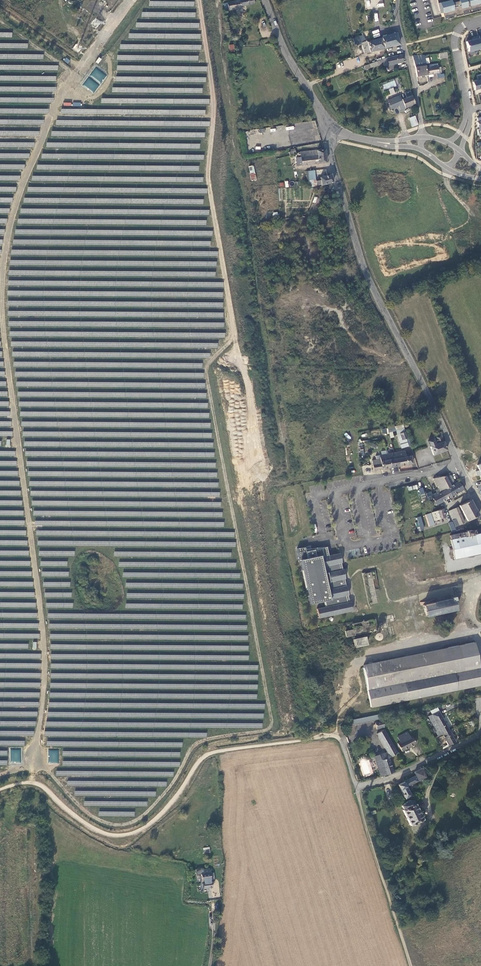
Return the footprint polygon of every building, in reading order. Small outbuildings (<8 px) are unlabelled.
[(227,2),(223,3),(224,9),(228,8),(228,10),(240,7),(240,5),(256,1),(256,0),(236,0),(227,2)] [(383,7),(383,0),(367,0),(368,8),(383,7)] [(450,1),(438,4),(442,18),(453,15),(453,17),(462,15),(461,13),(480,8),(480,10),(480,0),(449,0),(450,1)] [(399,44),(396,33),(381,37),(382,38),(384,48),(399,44)] [(363,35),(353,39),(356,46),(360,44),(360,46),(362,45),(364,54),(367,53),(367,54),(370,54),(369,52),(384,48),(382,38),(367,42),(363,35)] [(473,38),(474,40),(466,42),(468,53),(480,50),(480,48),(480,47),(478,37),(478,36),(473,38)] [(402,57),(405,57),(404,54),(387,58),(382,60),(383,64),(384,64),(385,67),(398,64),(398,66),(402,65),(401,63),(404,63),(402,57)] [(381,65),(383,64),(382,60),(366,66),(364,67),(366,71),(371,69),(381,66),(381,65)] [(417,77),(426,76),(427,76),(426,69),(425,66),(424,62),(415,63),(417,77)] [(437,68),(436,67),(429,68),(426,69),(427,76),(440,74),(440,68),(437,68)] [(82,86),(93,93),(106,75),(95,68),(92,73),(91,72),(82,86)] [(480,89),(480,80),(472,82),(474,90),(480,89)] [(384,89),(396,87),(395,81),(383,83),(384,89)] [(401,110),(415,104),(414,100),(413,96),(407,98),(403,101),(401,97),(389,102),(391,106),(392,110),(399,107),(401,110)] [(300,156),(295,157),(296,161),(297,161),(298,164),(326,161),(324,148),(298,151),(298,153),(299,153),(300,156)] [(330,173),(320,176),(321,179),(316,180),(317,184),(322,183),(332,181),(330,173)] [(213,328),(221,328),(223,296),(216,296),(217,293),(211,293),(210,298),(206,298),(206,294),(205,294),(203,327),(213,327),(213,328)] [(394,426),(401,449),(408,446),(406,438),(402,440),(400,433),(405,432),(403,424),(394,426)] [(433,455),(447,450),(444,444),(441,434),(434,436),(437,444),(435,444),(434,441),(428,443),(433,455)] [(405,451),(394,453),(395,458),(398,458),(399,466),(412,464),(411,456),(408,456),(408,455),(405,455),(405,451)] [(394,453),(388,454),(390,467),(399,466),(398,458),(395,458),(394,453)] [(373,470),(390,467),(388,454),(379,456),(380,459),(372,461),(373,470)] [(455,483),(451,475),(444,476),(450,486),(447,488),(447,489),(452,496),(464,489),(458,481),(455,483)] [(433,479),(440,491),(444,489),(447,489),(447,488),(450,486),(444,476),(433,479)] [(438,505),(452,496),(447,489),(444,489),(440,491),(432,495),(434,498),(438,505)] [(479,515),(470,499),(460,505),(468,520),(479,515)] [(464,523),(458,507),(454,509),(457,518),(453,520),(456,526),(464,523)] [(454,509),(449,511),(453,520),(457,518),(454,509)] [(446,518),(444,510),(431,514),(434,522),(446,518)] [(480,553),(480,528),(472,530),(466,531),(466,532),(457,534),(458,538),(451,539),(451,540),(453,548),(453,551),(455,559),(480,553)] [(305,548),(297,548),(299,563),(301,563),(310,605),(325,602),(326,607),(317,609),(319,619),(352,611),(350,602),(347,602),(346,596),(349,595),(347,586),(346,586),(345,579),(343,570),(343,569),(341,563),(342,563),(340,553),(329,556),(327,547),(306,552),(305,548)] [(363,573),(369,606),(380,604),(377,590),(379,589),(375,571),(363,573)] [(423,605),(425,617),(455,610),(454,601),(455,600),(454,596),(451,597),(451,599),(433,603),(424,605),(423,605)] [(345,631),(346,635),(377,628),(375,619),(352,624),(353,629),(345,631)] [(377,631),(377,628),(346,635),(347,637),(377,631)] [(354,639),(355,647),(367,645),(365,637),(354,639)] [(475,642),(449,648),(449,650),(363,667),(371,707),(480,685),(480,673),(475,642)] [(439,711),(428,716),(439,739),(451,734),(439,711)] [(377,730),(385,727),(381,712),(353,717),(354,724),(375,720),(377,730)] [(375,756),(381,777),(393,773),(389,758),(397,755),(393,747),(385,730),(378,734),(387,753),(375,756)] [(402,753),(416,744),(411,736),(410,737),(406,732),(397,738),(400,743),(398,745),(401,753),(402,753)] [(10,763),(20,763),(21,749),(11,749),(10,763)] [(48,763),(58,764),(59,750),(48,750),(48,763)] [(418,781),(426,778),(423,768),(415,773),(417,778),(416,779),(418,781)] [(398,785),(406,799),(411,796),(407,787),(418,781),(416,779),(415,776),(404,781),(404,782),(398,785)] [(403,810),(411,826),(423,820),(415,804),(414,805),(412,801),(409,801),(404,803),(402,806),(404,810),(403,810)] [(203,868),(196,869),(197,874),(201,874),(203,881),(212,879),(215,878),(214,872),(211,873),(210,868),(203,869),(203,868)]
